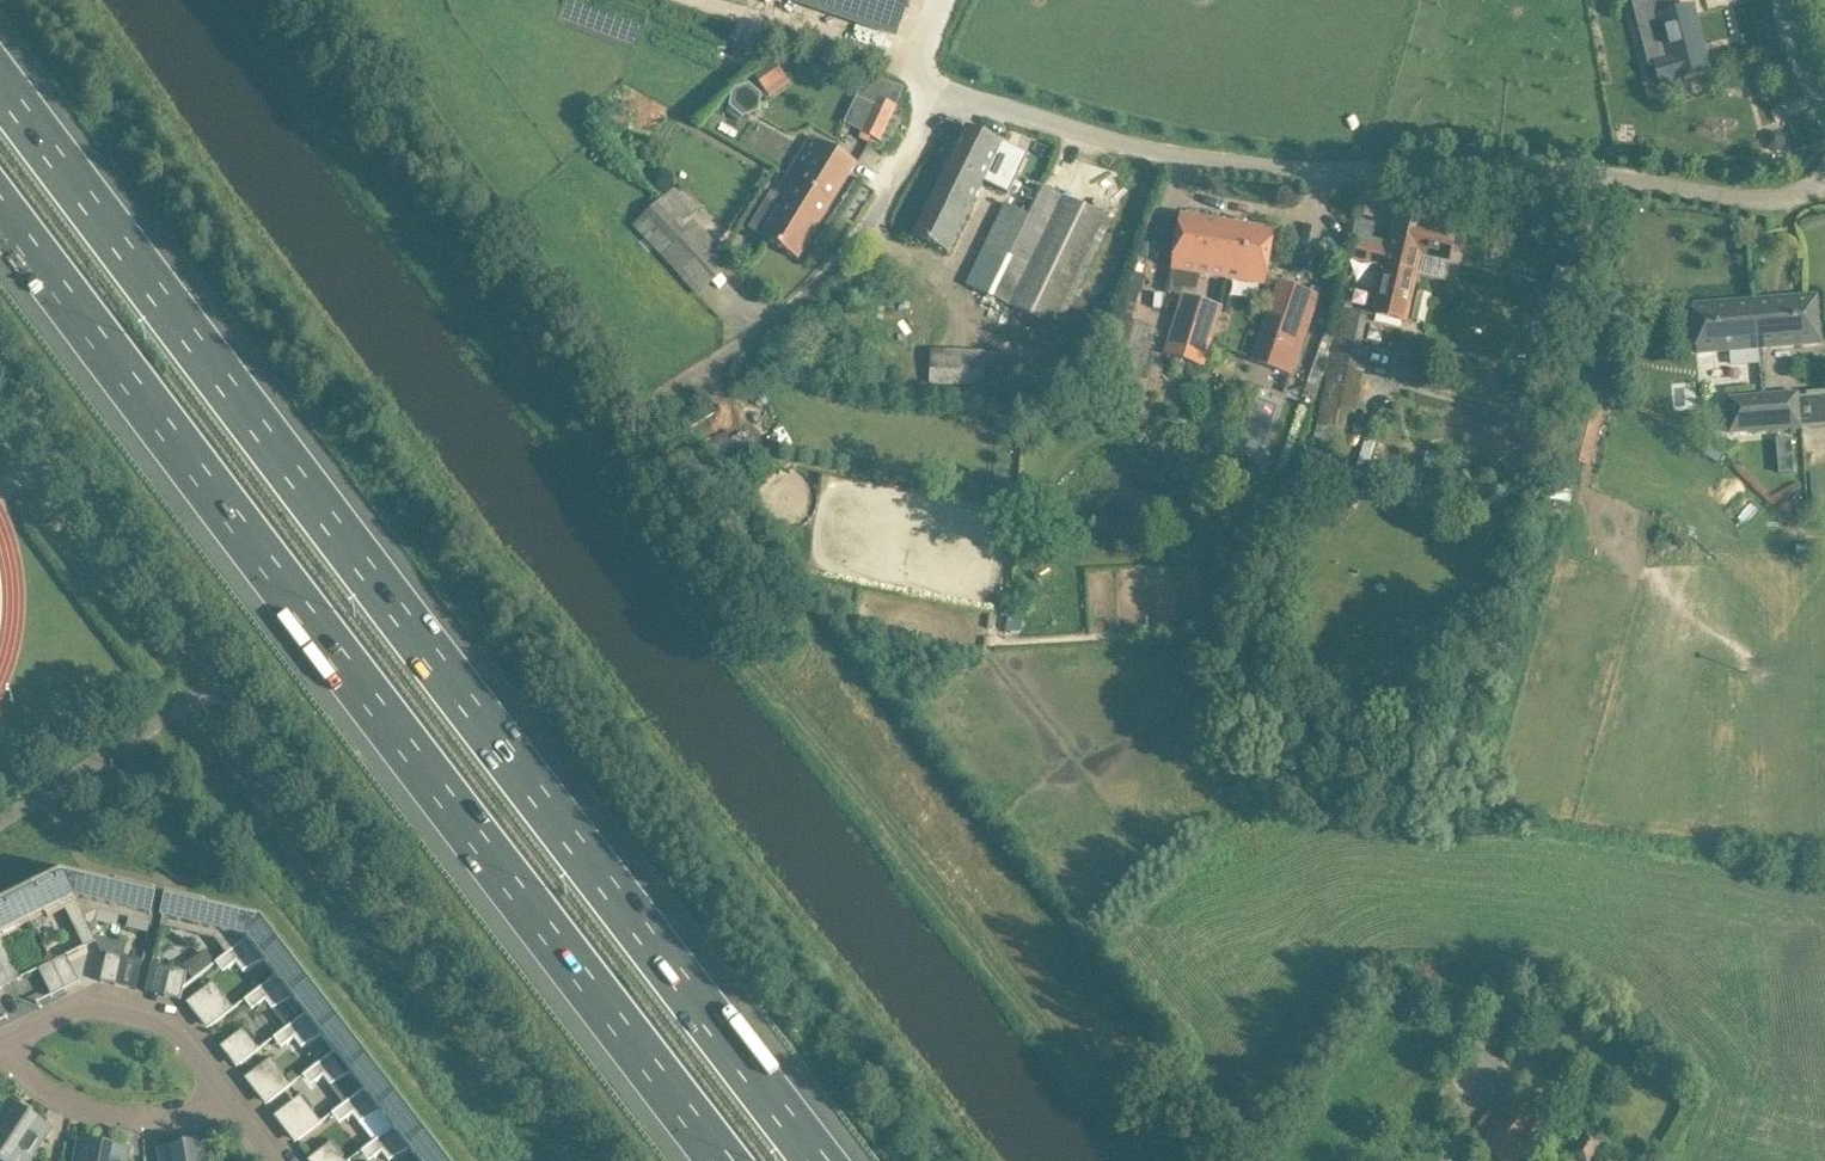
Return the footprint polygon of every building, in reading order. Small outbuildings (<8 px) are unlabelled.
[(914,0),(790,0),(905,32),(914,0)] [(1682,10),(1679,0),(1654,0),(1669,60),(1655,63),(1660,85),(1710,72),(1709,71),(1706,72),(1699,46),(1702,45),(1692,8),(1682,10)] [(764,89),(785,78),(776,62),(755,74),(764,89)] [(879,138),(893,108),(851,88),(837,118),(879,138)] [(967,127),(913,237),(948,254),(1002,144),(967,127)] [(798,260),(857,164),(812,137),(787,178),(797,184),(764,239),(798,260)] [(1008,305),(1051,217),(1061,196),(1020,176),(967,286),(1008,305)] [(1053,326),(1095,238),(1105,216),(1064,197),(1054,219),(1011,307),(1053,326)] [(1265,285),(1270,255),(1274,232),(1180,216),(1171,270),(1168,292),(1196,296),(1200,275),(1265,285)] [(1455,233),(1456,233),(1457,231),(1396,218),(1389,248),(1356,241),(1351,260),(1384,268),(1384,267),(1417,275),(1421,257),(1428,258),(1429,253),(1439,255),(1439,254),(1450,256),(1455,233)] [(713,245),(697,227),(696,226),(662,256),(680,275),(713,245)] [(1406,323),(1417,275),(1384,267),(1384,268),(1372,315),(1406,323)] [(1298,352),(1309,321),(1317,299),(1281,285),(1272,307),(1261,339),(1260,339),(1252,361),(1283,371),(1291,349),(1298,352)] [(1164,353),(1203,366),(1222,308),(1182,295),(1164,353)] [(1754,301),(1758,349),(1821,344),(1817,296),(1754,301)] [(1696,353),(1758,349),(1754,301),(1693,306),(1696,353)] [(1322,411),(1356,417),(1370,349),(1359,347),(1366,315),(1342,310),(1322,411)] [(1132,405),(1147,358),(1156,331),(1118,318),(1094,392),(1132,405)] [(984,353),(931,351),(930,387),(981,388),(981,392),(1043,393),(1043,390),(1071,391),(1072,358),(984,354),(984,353)] [(1762,397),(1765,430),(1801,427),(1798,394),(1762,397)] [(1729,433),(1765,430),(1762,397),(1727,399),(1729,433)] [(97,943),(85,918),(84,918),(63,875),(20,897),(32,921),(46,914),(48,918),(68,908),(81,934),(78,936),(84,949),(88,947),(86,944),(93,940),(95,943),(97,943)] [(158,897),(63,875),(84,918),(85,918),(97,912),(114,916),(116,909),(153,918),(158,897)] [(32,921),(20,897),(0,906),(0,942),(20,932),(18,928),(32,921)] [(261,921),(167,900),(162,920),(199,929),(198,935),(215,939),(227,954),(246,939),(261,921)] [(276,977),(294,963),(262,922),(261,921),(246,939),(227,954),(221,959),(229,969),(236,964),(243,973),(264,962),(276,977)] [(9,982),(17,978),(18,981),(21,980),(15,967),(12,968),(0,944),(0,964),(9,982)] [(101,982),(117,986),(124,958),(107,954),(101,982)] [(52,963),(65,991),(81,983),(80,982),(79,983),(66,956),(52,963)] [(51,998),(65,991),(52,963),(39,970),(52,996),(51,997),(51,998)] [(305,1015),(323,1001),(294,963),(276,977),(250,997),(258,1007),(265,1002),(272,1011),(293,1000),(305,1015)] [(9,982),(0,964),(0,990),(2,989),(1,986),(9,982)] [(165,997),(181,1001),(187,973),(171,969),(165,997)] [(201,1014),(211,1028),(234,1011),(223,997),(201,1014)] [(334,1052),(352,1038),(323,1001),(305,1015),(279,1035),(287,1045),(295,1039),(302,1049),(322,1037),(334,1052)] [(363,1090),(381,1076),(352,1038),(334,1052),(309,1072),(316,1083),(324,1077),(331,1087),(351,1075),(363,1090)] [(252,1057),(246,1050),(235,1058),(241,1065),(252,1057)] [(292,1086),(282,1073),(259,1090),(270,1103),(292,1086)] [(393,1128),(411,1114),(381,1076),(363,1090),(338,1110),(346,1121),(353,1115),(360,1124),(381,1113),(393,1128)] [(1499,1160),(1517,1160),(1546,1124),(1505,1091),(1469,1135),(1479,1143),(1477,1144),(1499,1160)] [(2,1160),(29,1160),(46,1136),(45,1135),(49,1131),(44,1128),(14,1108),(9,1105),(6,1109),(0,1118),(0,1160),(2,1160)] [(321,1124),(311,1110),(289,1128),(299,1141),(321,1124)] [(440,1152),(411,1114),(393,1128),(367,1148),(375,1158),(382,1153),(388,1160),(391,1160),(410,1151),(418,1160),(428,1160),(440,1152)] [(1582,1160),(1591,1160),(1602,1144),(1585,1132),(1570,1153),(1582,1160)] [(126,1158),(127,1153),(122,1152),(122,1151),(86,1145),(81,1144),(80,1150),(79,1149),(77,1160),(126,1160),(126,1158)] [(210,1150),(209,1150),(208,1144),(203,1145),(167,1151),(167,1152),(162,1152),(163,1158),(162,1158),(163,1160),(212,1160),(210,1150)] [(440,1152),(428,1160),(447,1160),(440,1152)]
